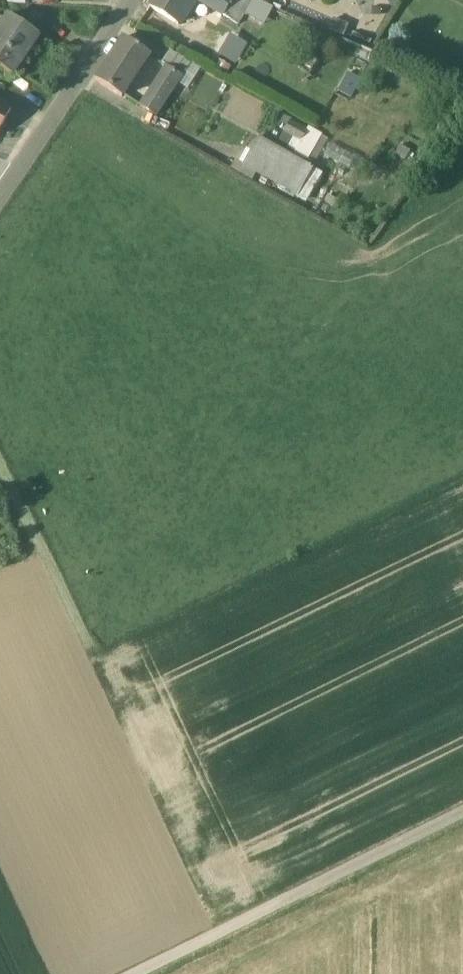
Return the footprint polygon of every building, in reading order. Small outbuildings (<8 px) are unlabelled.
[(152,7),(180,24),(194,0),(156,0),(152,7)] [(225,15),(230,7),(234,0),(199,0),(225,15)] [(230,7),(236,11),(244,15),(253,0),(234,0),(230,7)] [(236,11),(230,7),(225,15),(231,19),(236,11)] [(244,15),(236,11),(231,19),(239,24),(244,15)] [(9,17),(0,30),(0,68),(12,77),(39,37),(9,17)] [(151,55),(124,38),(97,81),(124,96),(151,55)] [(246,45),(237,39),(225,59),(234,65),(246,45)] [(319,64),(308,57),(300,68),(311,75),(319,64)] [(168,66),(140,107),(156,117),(183,76),(168,66)] [(234,91),(226,116),(258,127),(266,102),(234,91)] [(0,103),(0,129),(11,109),(0,103)] [(275,145),(305,162),(320,135),(307,127),(306,130),(288,120),(275,145)] [(275,145),(260,137),(244,166),(298,196),(314,167),(305,162),(275,145)]
